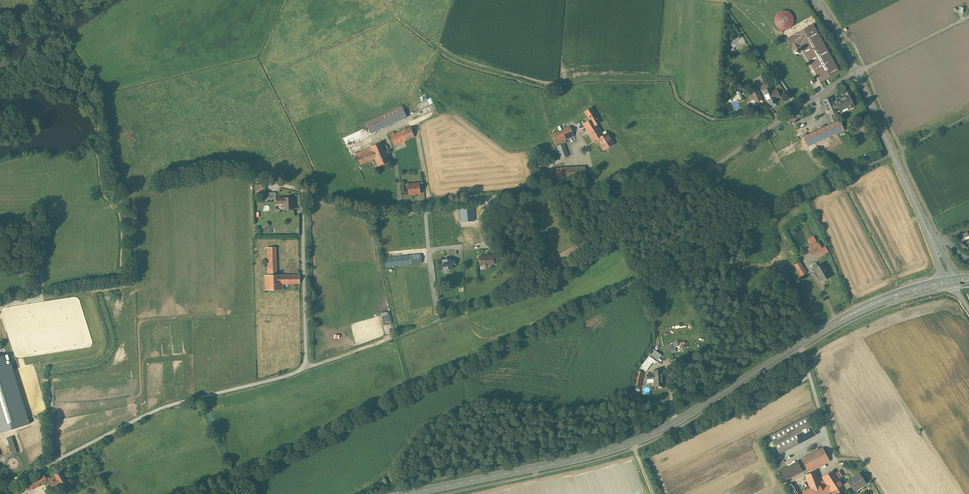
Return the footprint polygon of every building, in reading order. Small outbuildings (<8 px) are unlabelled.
[(774,17),(783,32),(798,23),(788,8),(774,17)] [(812,24),(787,39),(793,49),(800,45),(820,81),(838,71),(812,24)] [(732,43),(734,47),(746,40),(743,36),(732,43)] [(770,87),(762,91),(769,105),(777,102),(775,98),(779,96),(776,90),(772,91),(770,87)] [(754,95),(753,95),(756,102),(761,99),(758,93),(754,95)] [(848,94),(835,101),(838,107),(839,110),(847,106),(848,108),(854,105),(848,94)] [(831,97),(823,100),(828,111),(838,107),(835,101),(833,101),(831,97)] [(379,116),(381,119),(384,126),(405,116),(400,106),(379,116)] [(592,107),(584,111),(589,120),(593,118),(597,124),(601,122),(592,107)] [(830,113),(834,122),(840,120),(836,111),(830,113)] [(607,133),(604,135),(597,124),(593,118),(589,120),(584,123),(583,122),(582,123),(583,124),(593,141),(598,138),(604,149),(608,146),(609,146),(612,144),(613,143),(607,133)] [(381,119),(367,126),(370,133),(384,126),(381,119)] [(834,122),(803,136),(808,146),(844,130),(840,120),(834,122)] [(409,127),(401,130),(405,139),(413,136),(409,127)] [(570,127),(551,135),(555,144),(574,136),(570,127)] [(361,129),(343,138),(346,144),(356,139),(355,138),(364,133),(361,129)] [(389,135),(393,145),(405,139),(401,130),(394,133),(389,135)] [(370,150),(367,152),(369,157),(372,156),(385,150),(383,146),(381,142),(369,147),(370,150)] [(564,144),(557,146),(562,158),(568,156),(564,144)] [(374,159),(371,160),(374,167),(389,161),(385,150),(372,156),(374,159)] [(360,164),(371,160),(374,159),(372,156),(369,157),(367,152),(360,155),(356,156),(357,158),(360,164)] [(580,167),(556,168),(557,179),(581,178),(580,167)] [(419,183),(408,184),(409,194),(414,193),(415,194),(416,194),(417,193),(420,193),(420,191),(419,183)] [(283,199),(276,199),(277,203),(284,203),(284,209),(293,209),(292,204),(292,198),(283,198),(283,199)] [(474,206),(461,207),(465,243),(478,242),(474,206)] [(460,208),(433,211),(437,246),(464,244),(460,208)] [(966,230),(957,234),(959,238),(968,234),(966,230)] [(813,236),(807,239),(811,245),(817,241),(813,236)] [(818,242),(807,248),(811,255),(822,248),(818,242)] [(825,246),(817,251),(821,257),(829,252),(825,246)] [(267,247),(268,275),(272,275),(276,275),(276,247),(267,247)] [(421,254),(384,258),(385,266),(422,263),(421,254)] [(489,255),(479,256),(480,265),(490,264),(489,255)] [(451,259),(441,260),(441,269),(446,269),(445,267),(452,267),(451,259)] [(801,262),(794,265),(800,276),(806,272),(805,270),(806,269),(805,267),(804,267),(801,262)] [(821,264),(813,268),(818,278),(820,277),(822,280),(828,276),(821,264)] [(548,265),(542,267),(546,276),(552,273),(548,265)] [(282,275),(276,275),(272,275),(272,289),(282,289),(282,283),(282,275)] [(299,275),(282,275),(282,283),(299,283),(299,275)] [(389,314),(382,316),(384,325),(391,323),(389,314)] [(647,371),(655,361),(657,362),(663,354),(655,348),(641,366),(647,371)] [(10,363),(7,354),(1,356),(0,356),(0,433),(29,424),(10,363)] [(662,369),(653,370),(653,373),(647,374),(647,382),(654,381),(654,387),(663,386),(662,369)] [(643,371),(638,370),(635,385),(640,386),(643,371)] [(806,417),(770,436),(780,454),(816,435),(806,417)] [(12,437),(7,438),(12,455),(17,453),(12,437)] [(822,448),(801,459),(807,470),(811,468),(812,469),(829,461),(822,448)] [(797,461),(778,471),(784,481),(802,471),(797,461)] [(802,493),(803,493),(823,493),(830,489),(833,493),(836,493),(844,489),(845,489),(843,485),(838,478),(843,475),(840,469),(835,473),(833,470),(822,476),(826,484),(822,487),(816,471),(805,474),(810,488),(802,493)] [(54,474),(55,475),(61,487),(66,484),(59,471),(54,474)] [(43,474),(24,482),(27,488),(46,480),(43,474)] [(859,474),(843,485),(845,489),(844,489),(845,491),(851,487),(853,491),(865,483),(859,474)] [(55,475),(47,479),(54,491),(61,487),(55,475)]
